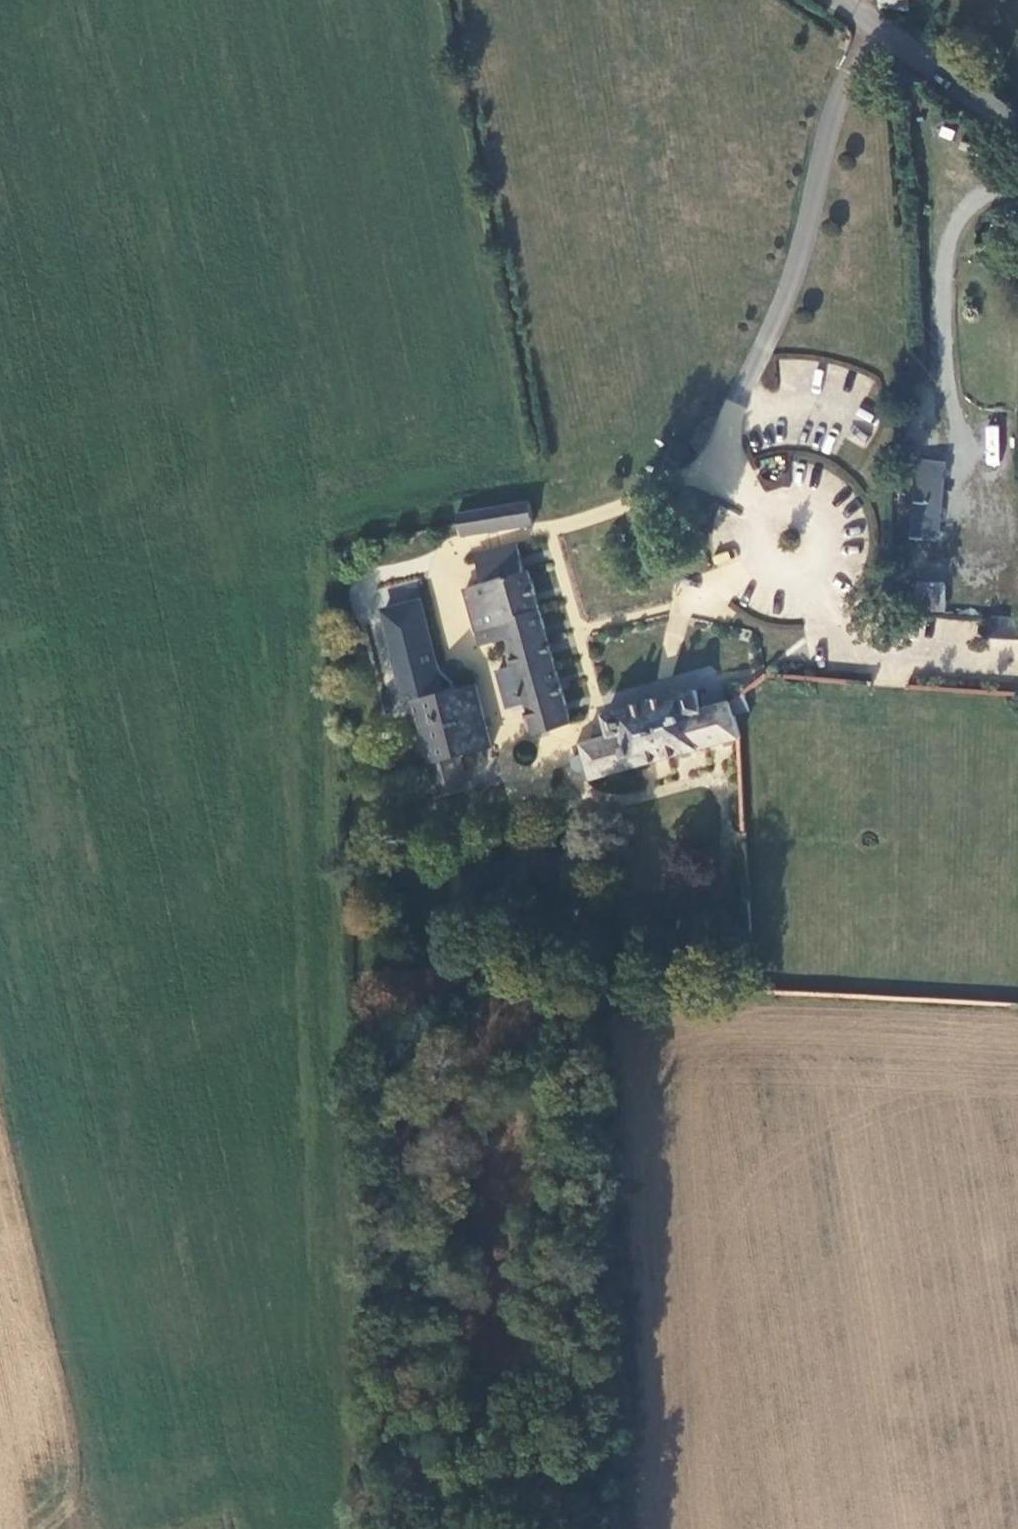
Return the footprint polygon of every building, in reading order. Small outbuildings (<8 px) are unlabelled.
[(877,7),(892,8),(903,9),(904,0),(878,0),(877,7)] [(986,426),(984,464),(996,465),(999,427),(986,426)] [(914,458),(906,538),(939,542),(947,461),(914,458)] [(533,522),(530,501),(457,511),(458,522),(460,533),(533,522)] [(534,736),(570,726),(529,572),(525,573),(518,546),(480,556),(488,585),(468,590),(483,646),(507,639),(515,668),(498,673),(507,708),(526,704),(534,736)] [(915,610),(944,611),(945,583),(915,582),(915,610)] [(1017,641),(1017,619),(991,617),(989,639),(1017,641)] [(679,692),(711,687),(709,670),(676,674),(679,692)] [(414,700),(435,792),(464,785),(457,756),(489,748),(474,686),(414,700)] [(587,782),(737,741),(732,717),(746,710),(741,697),(729,704),(699,712),(694,694),(682,694),(618,711),(619,716),(608,719),(614,739),(578,749),(580,759),(576,760),(580,774),(584,773),(587,782)]
